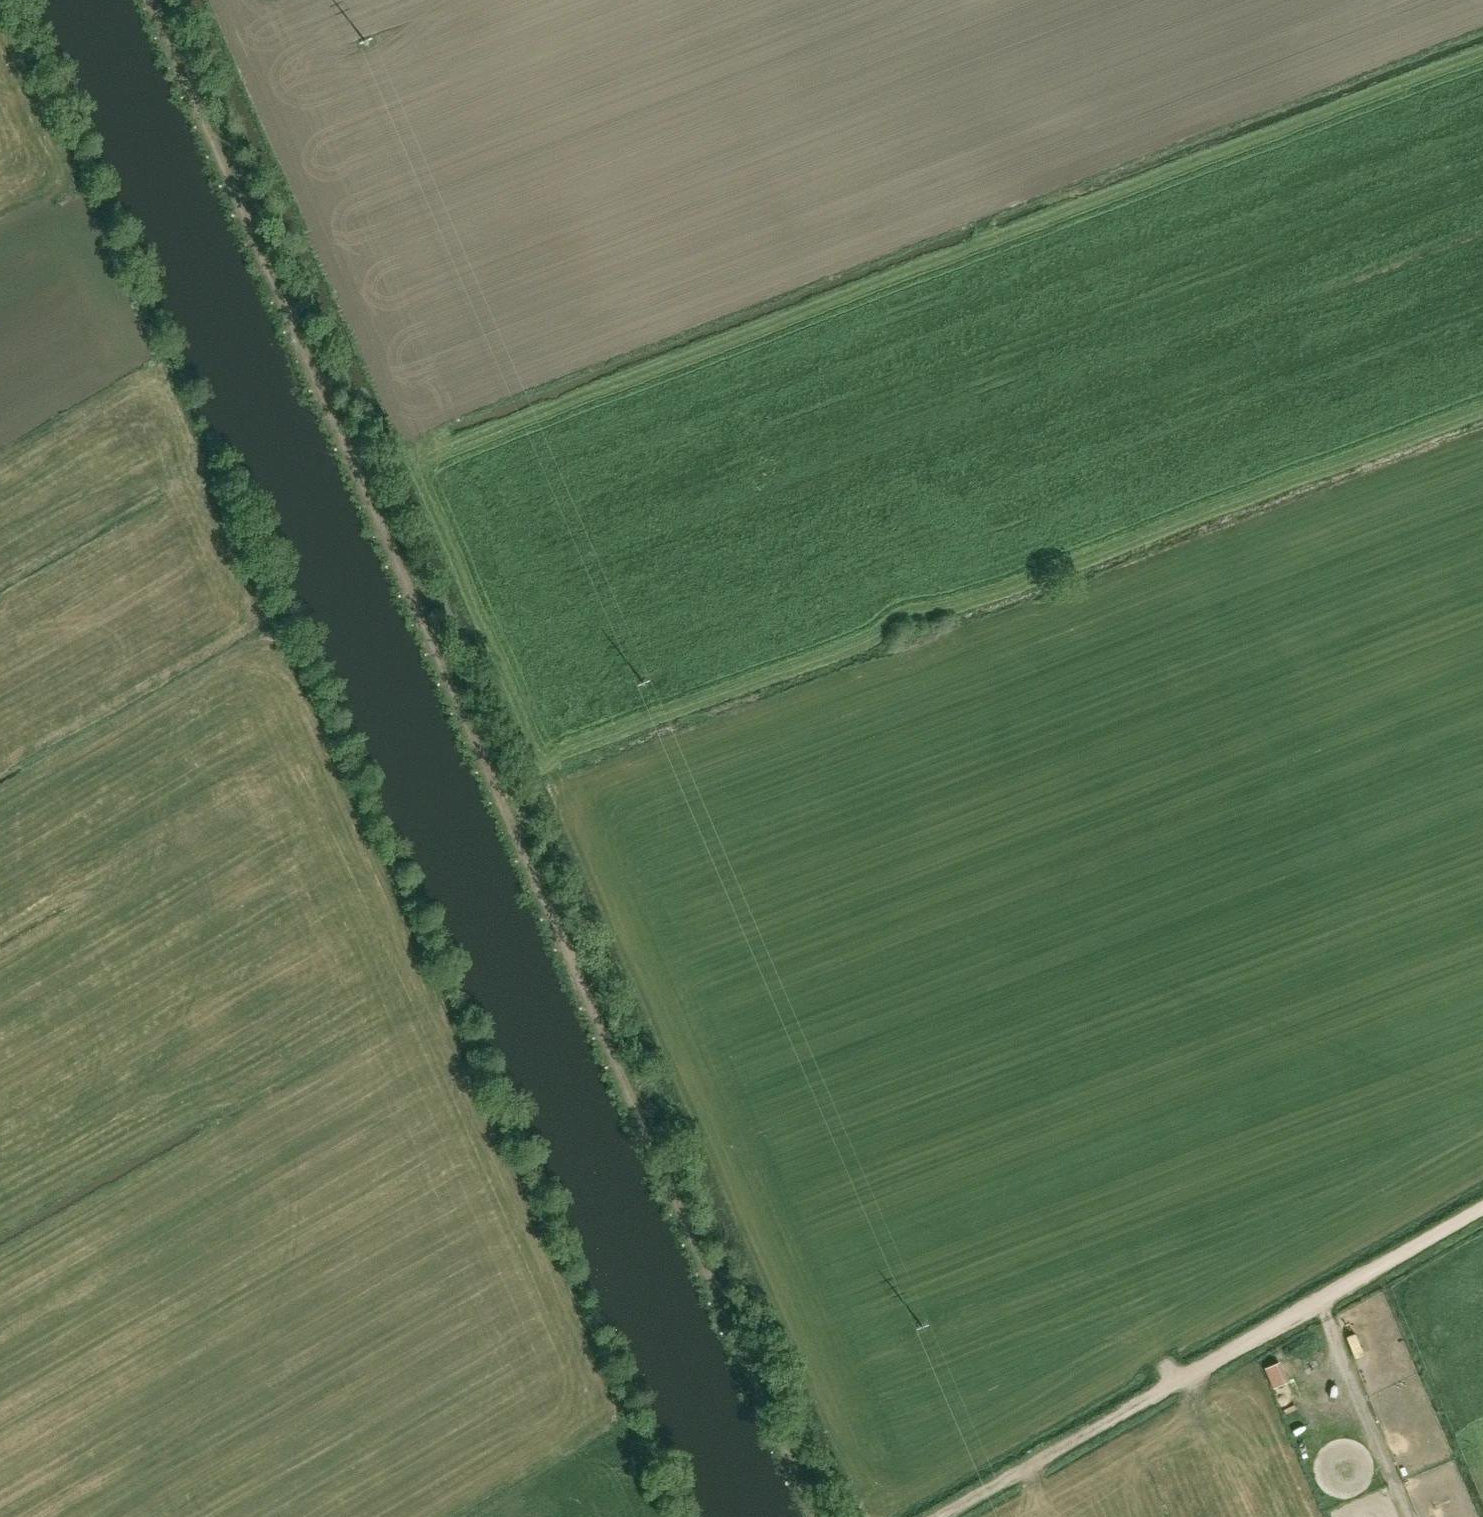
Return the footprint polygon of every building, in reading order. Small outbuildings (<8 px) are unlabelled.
[(1281,1388),(1297,1381),(1287,1359),(1272,1366),(1281,1388)]
